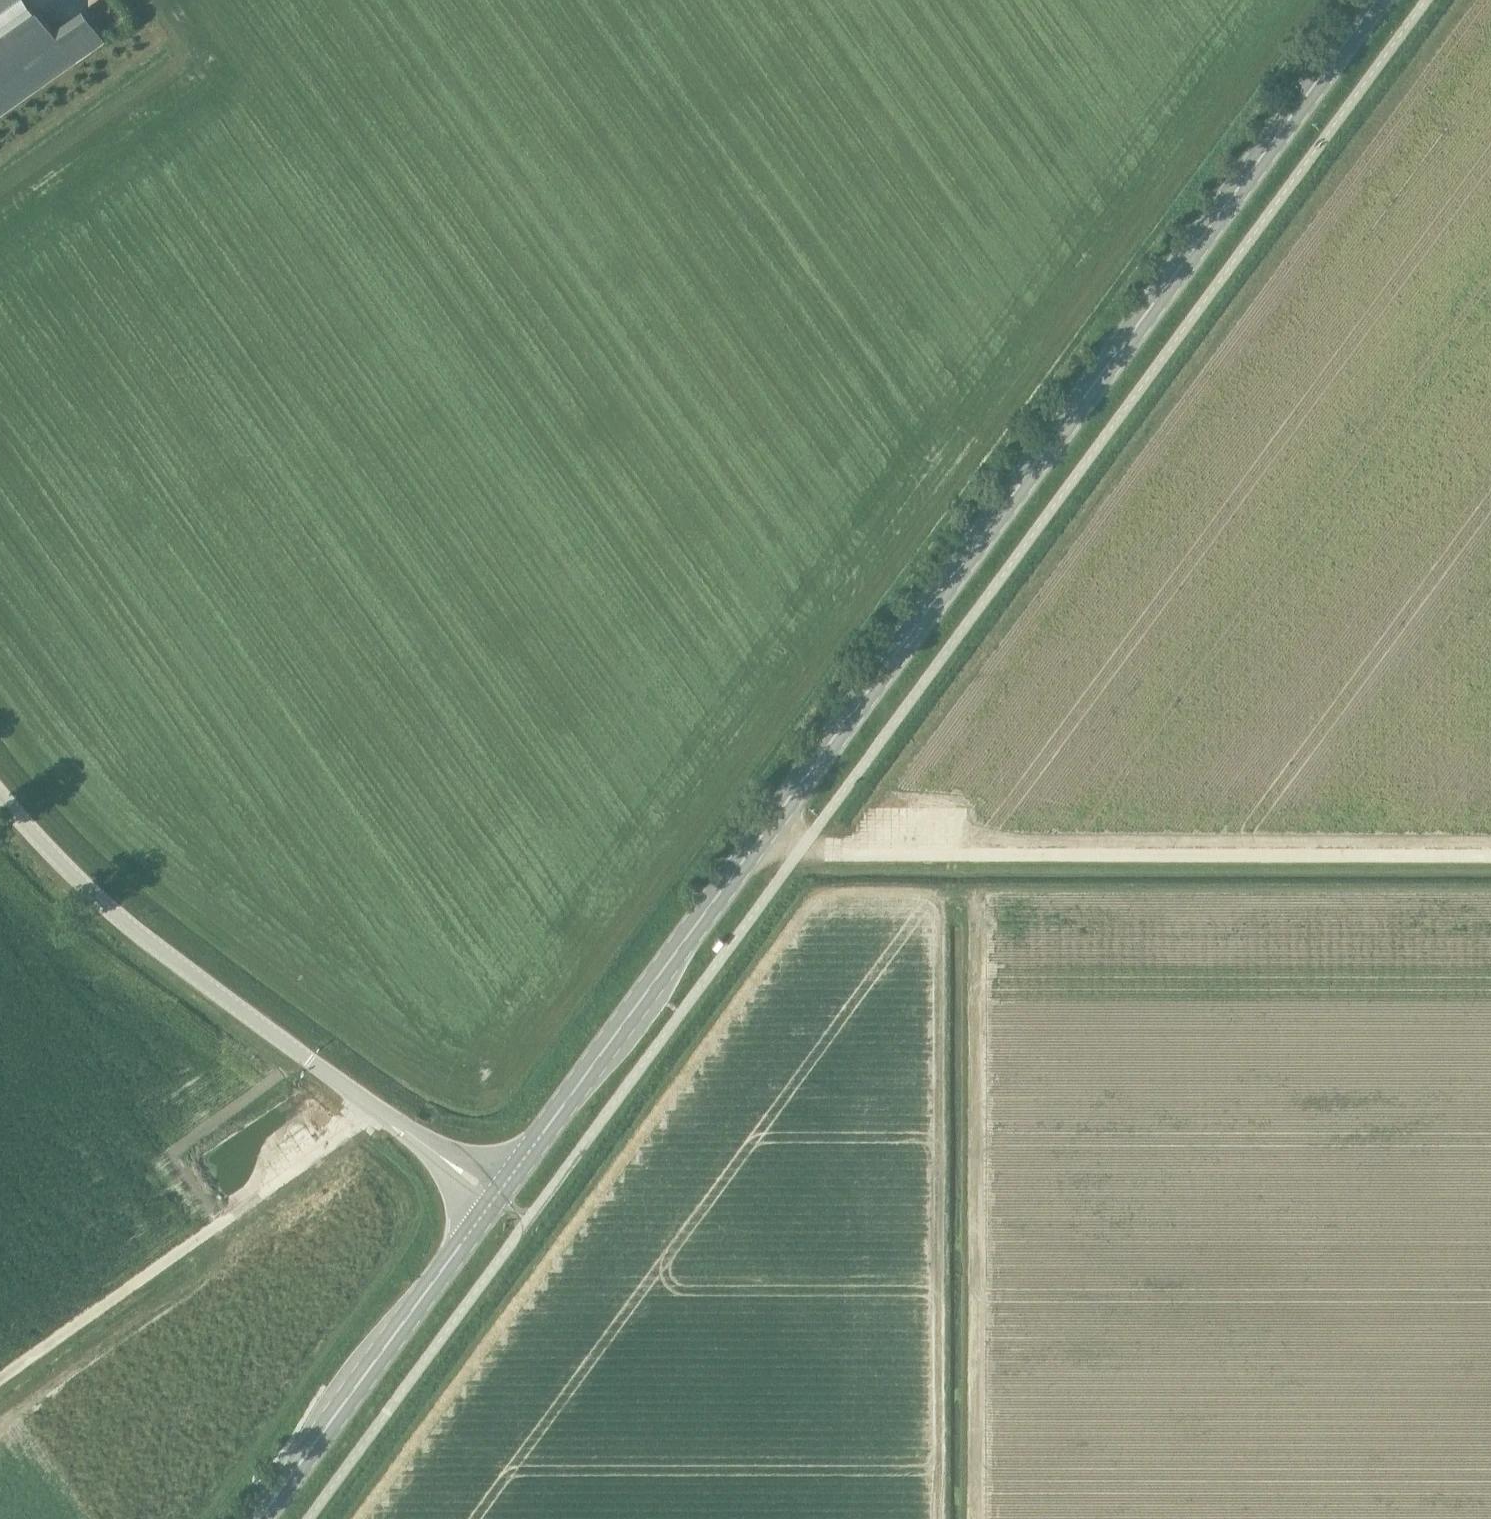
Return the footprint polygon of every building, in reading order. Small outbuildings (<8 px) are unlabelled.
[(32,0),(0,0),(0,109),(101,36),(82,10),(53,31),(32,0)]
